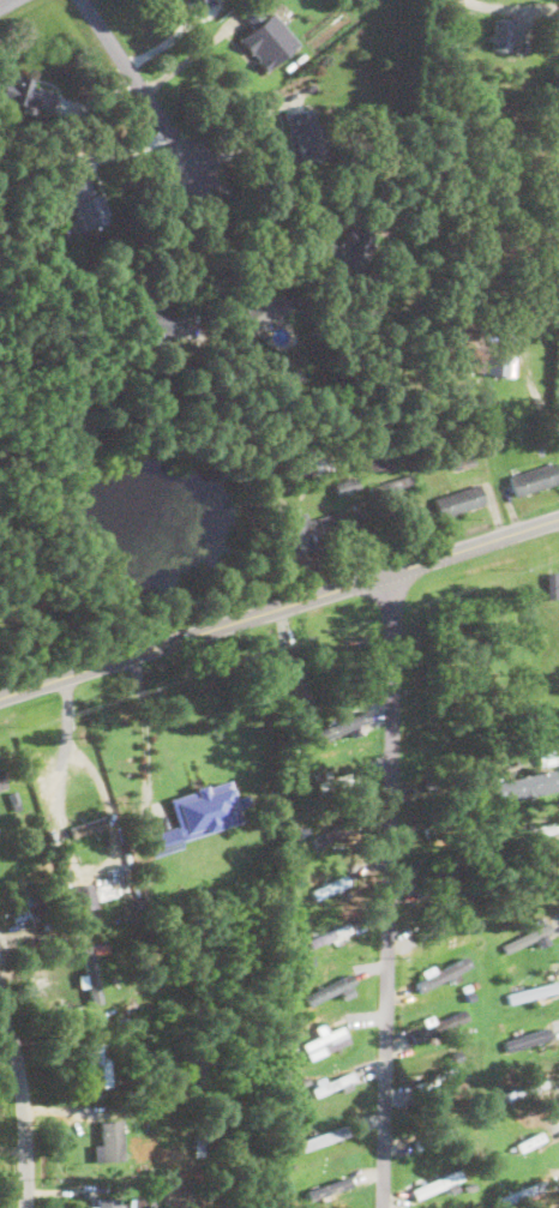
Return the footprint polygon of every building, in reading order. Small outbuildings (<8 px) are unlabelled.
[(239,37),(264,68),(297,42),(272,10),(239,37)] [(491,48),(508,50),(512,18),(495,16),(491,48)] [(0,85),(0,97),(48,112),(55,88),(14,76),(12,80),(2,78),(0,85)] [(283,112),(294,163),(319,157),(308,106),(283,112)] [(62,182),(68,200),(62,203),(65,212),(67,211),(73,228),(109,217),(102,193),(94,196),(88,175),(62,182)] [(142,329),(179,337),(184,312),(137,303),(133,324),(143,326),(142,329)] [(486,372),(512,374),(515,355),(488,353),(486,372)] [(554,459),(509,475),(515,495),(558,480),(558,476),(554,459)] [(359,487),(355,475),(333,481),(337,493),(359,487)] [(485,501),(479,481),(432,497),(439,517),(485,501)] [(337,511),(307,517),(305,511),(283,516),(290,548),(343,536),(337,511)] [(285,650),(299,708),(313,704),(299,647),(285,650)] [(369,719),(365,708),(317,729),(321,739),(369,719)] [(495,780),(500,801),(558,788),(553,767),(495,780)] [(150,854),(180,846),(178,837),(244,819),(240,809),(248,806),(245,792),(232,795),(227,780),(167,795),(175,824),(144,833),(150,854)] [(106,825),(102,815),(68,825),(72,835),(106,825)] [(342,837),(339,826),(311,836),(315,847),(342,837)] [(96,906),(95,895),(104,894),(104,884),(94,885),(94,882),(72,883),(73,907),(96,906)] [(80,945),(85,973),(77,974),(79,986),(88,984),(90,1003),(102,1000),(90,943),(80,945)] [(470,965),(465,954),(435,970),(432,964),(421,970),(424,977),(414,981),(419,991),(470,965)] [(340,991),(343,999),(353,994),(349,985),(354,983),(351,974),(304,993),(309,1004),(340,991)] [(558,990),(555,980),(508,992),(511,1003),(558,990)] [(349,1042),(342,1024),(302,1042),(309,1059),(349,1042)] [(525,1032),(523,1026),(512,1030),(514,1035),(501,1040),(506,1052),(550,1036),(546,1025),(525,1032)] [(101,1084),(109,1084),(107,1039),(86,1040),(88,1062),(101,1062),(101,1084)] [(122,1159),(121,1118),(100,1118),(100,1142),(94,1142),(94,1160),(122,1159)] [(298,1140),(302,1150),(349,1132),(345,1122),(298,1140)] [(462,1181),(459,1171),(411,1185),(414,1195),(462,1181)] [(305,1190),(308,1200),(351,1185),(347,1175),(305,1190)] [(134,1195),(133,1207),(150,1207),(151,1196),(134,1195)] [(118,1196),(97,1196),(97,1204),(89,1204),(89,1207),(118,1207),(118,1196)]
